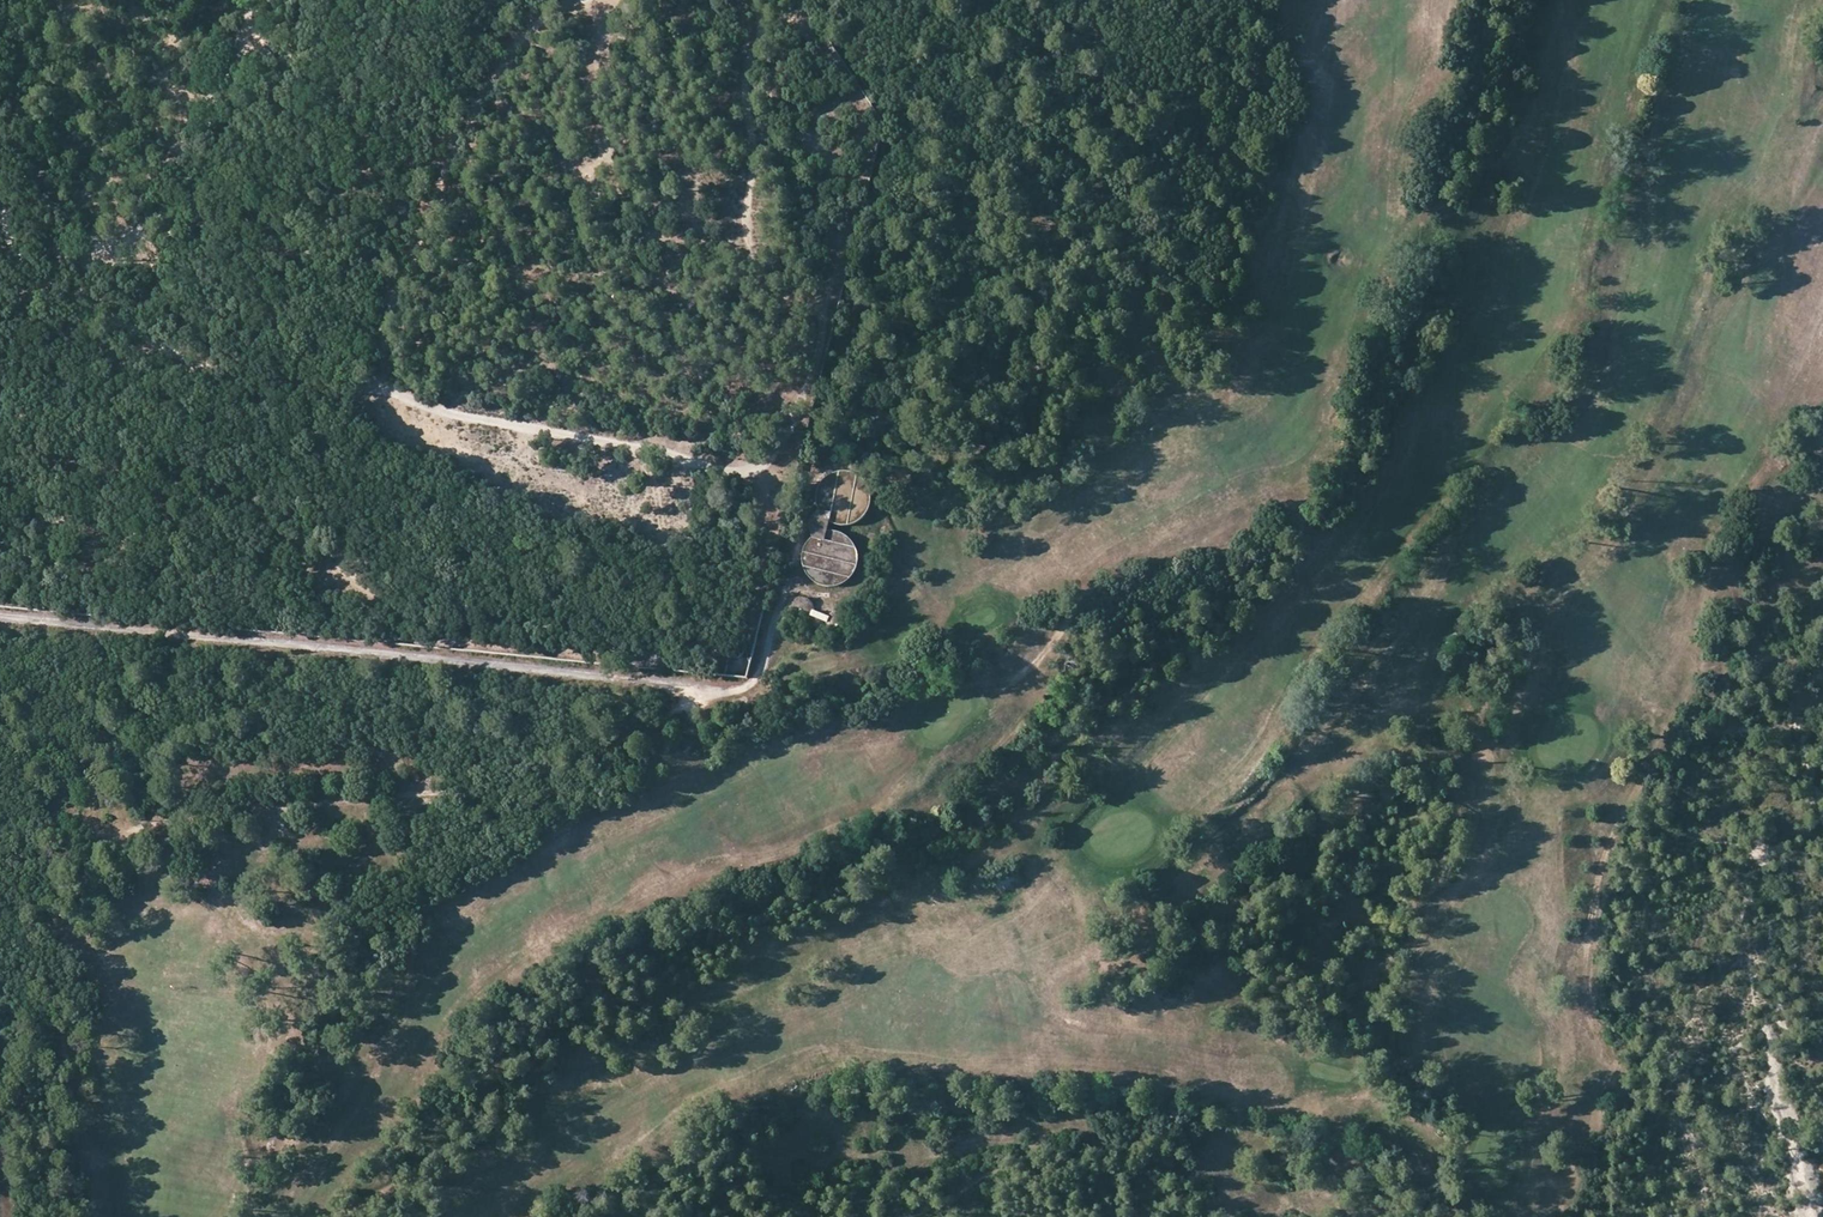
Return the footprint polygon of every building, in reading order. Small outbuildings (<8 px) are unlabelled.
[(291,79),(274,80),(276,95),(292,94),(291,79)] [(829,134),(807,133),(806,147),(828,148),(829,134)] [(811,519),(810,527),(813,538),(811,541),(810,543),(808,546),(807,549),(807,551),(806,554),(805,557),(805,561),(806,564),(807,567),(808,570),(809,573),(811,575),(814,578),(817,581),(820,582),(822,584),(825,585),(828,586),(832,586),(836,586),(840,585),(844,584),(847,582),(851,580),(853,578),(855,575),(857,572),(858,570),(859,568),(860,565),(860,563),(861,560),(861,557),(860,554),(859,549),(858,547),(857,546),(857,544),(855,542),(853,540),(851,538),(850,537),(847,535),(845,534),(841,532),(838,531),(835,531),(833,531),(828,531),(830,521),(833,522),(834,523),(836,523),(838,524),(841,525),(843,525),(846,525),(850,524),(853,523),(856,522),(860,519),(862,517),(864,516),(866,513),(868,510),(869,508),(869,505),(870,502),(870,499),(871,497),(871,495),(870,492),(869,488),(867,485),(866,483),(863,480),(861,478),(859,476),(856,475),(851,473),(849,472),(845,472),(842,472),(839,472),(836,473),(833,474),(830,476),(829,477),(827,478),(824,480),(823,483),(821,486),(820,489),(819,492),(818,497),(818,501),(819,505),(820,508),(820,511),(811,519)] [(830,615),(827,616),(816,612),(816,608),(815,606),(813,603),(811,601),(810,600),(808,599),(805,599),(802,598),(800,598),(798,599),(795,600),(793,601),(791,603),(790,605),(789,608),(788,611),(788,615),(789,618),(790,620),(792,622),(795,624),(797,625),(799,626),(802,627),(805,627),(807,626),(811,624),(823,628),(823,630),(824,632),(825,634),(827,636),(828,638),(830,640),(833,641),(837,641),(840,641),(842,640),(844,639),(846,638),(848,637),(850,634),(851,632),(852,630),(852,627),(852,624),(851,620),(849,618),(847,616),(844,614),(841,612),(839,612),(836,612),(834,612),(832,613),(830,615)]
